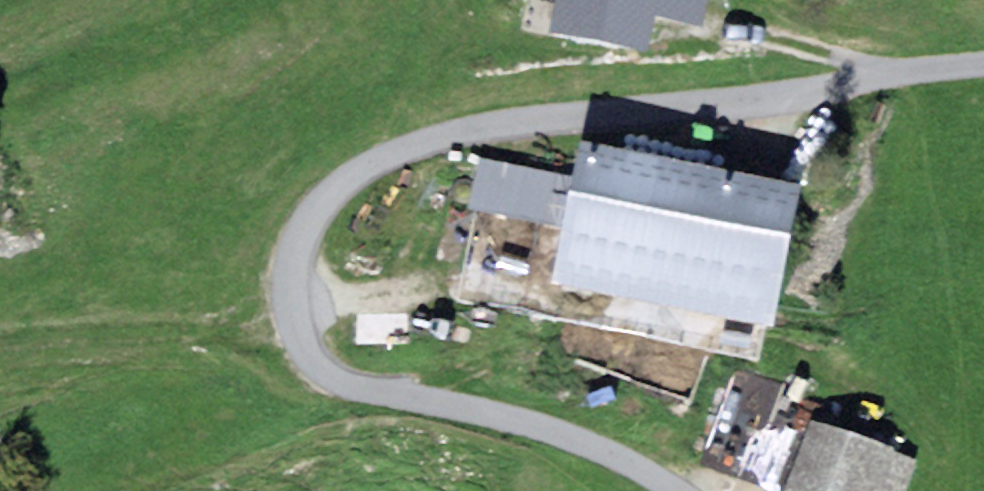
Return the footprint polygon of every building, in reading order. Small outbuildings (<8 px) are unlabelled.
[(654,18),(700,28),(706,0),(553,0),(546,33),(647,52),(654,18)] [(802,185),(578,142),(572,175),(561,231),(550,284),(774,328),(802,185)] [(561,231),(572,175),(476,156),(465,212),(561,231)] [(809,419),(784,490),(906,490),(917,460),(892,451),(893,448),(809,419)]
